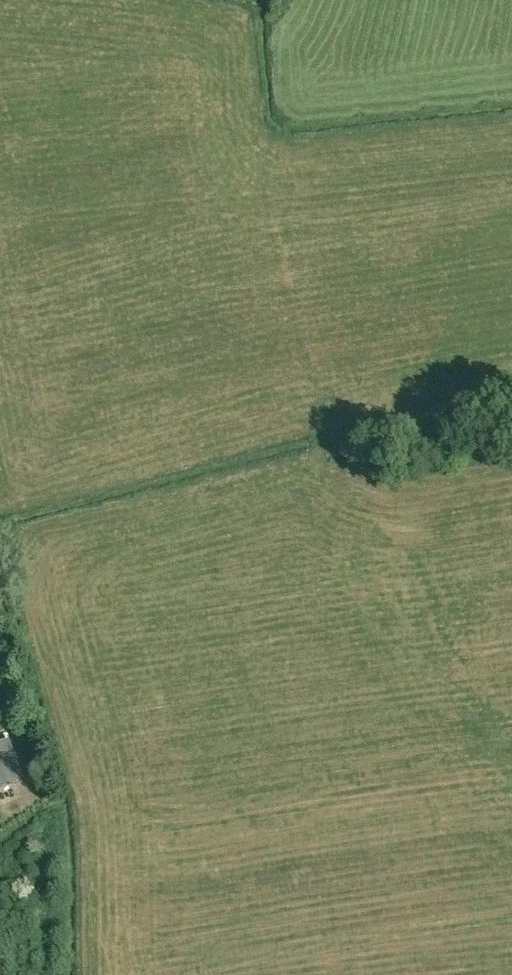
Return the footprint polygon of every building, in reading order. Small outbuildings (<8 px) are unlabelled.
[(0,744),(0,788),(23,780),(8,741),(0,744)]
